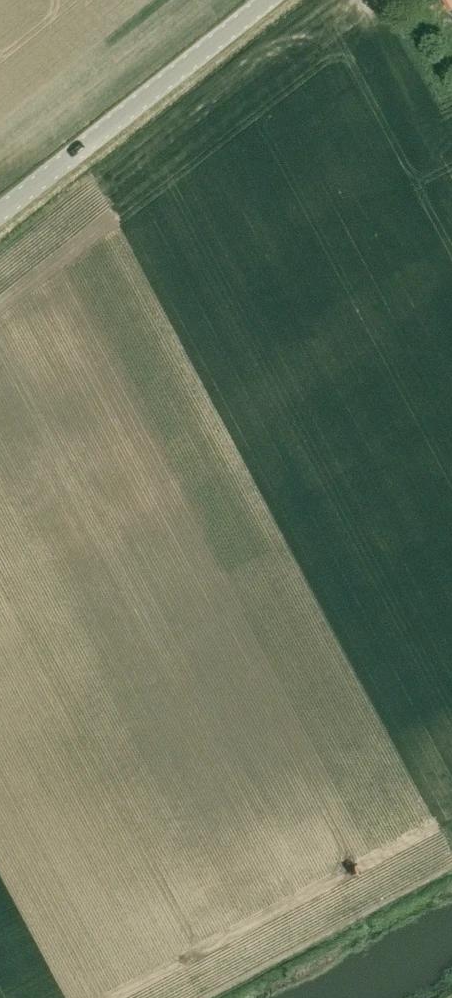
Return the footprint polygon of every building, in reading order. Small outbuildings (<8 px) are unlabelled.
[(449,9),(451,6),(451,0),(443,0),(449,9)]
